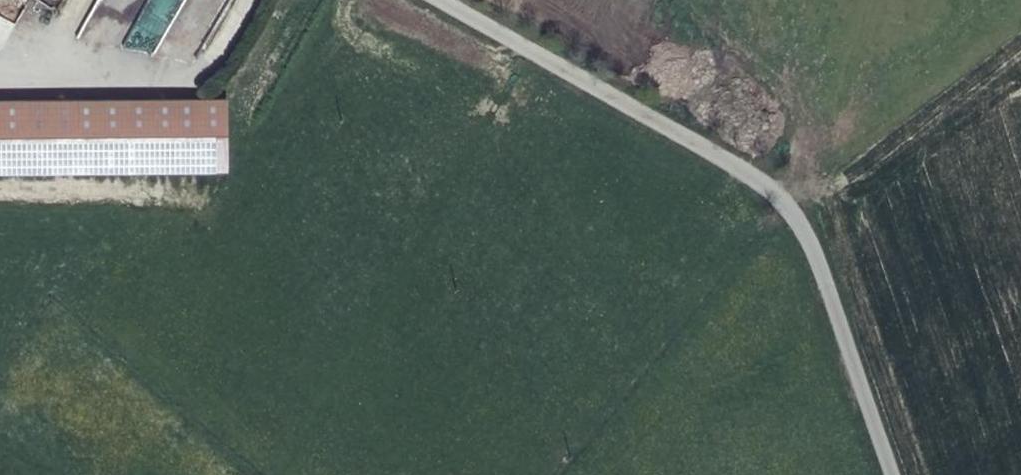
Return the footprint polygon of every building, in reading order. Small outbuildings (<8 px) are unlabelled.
[(0,98),(0,174),(229,172),(229,97),(0,98)]
